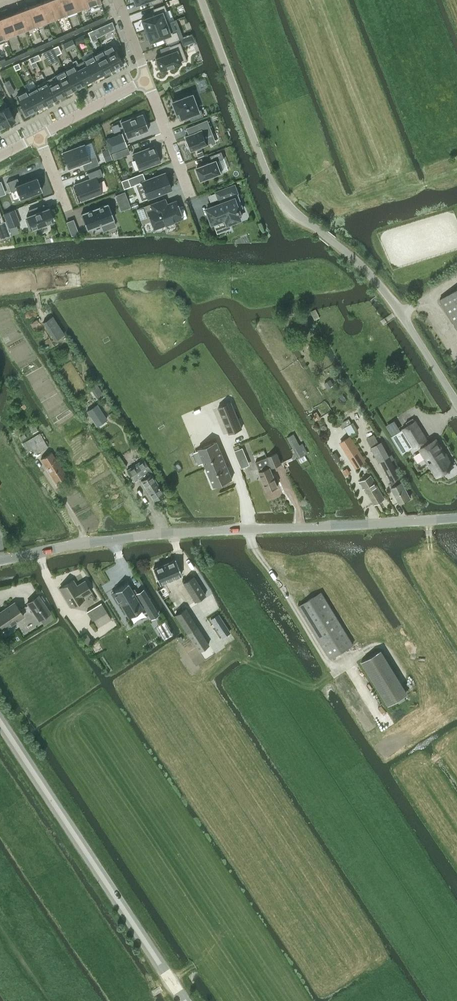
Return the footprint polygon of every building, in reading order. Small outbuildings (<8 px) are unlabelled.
[(39,3),(46,20),(56,16),(50,0),(46,0),(39,3)] [(56,16),(66,13),(61,0),(50,0),(56,16)] [(66,13),(76,9),(72,0),(61,0),(66,13)] [(76,9),(86,5),(84,0),(72,0),(76,9)] [(86,5),(88,10),(101,5),(100,0),(84,0),(86,5)] [(39,3),(28,7),(29,8),(35,24),(46,20),(39,3)] [(155,14),(141,19),(145,30),(168,22),(164,11),(166,10),(163,4),(152,8),(155,14)] [(29,8),(20,11),(26,28),(35,24),(29,8)] [(20,11),(10,15),(16,32),(26,28),(20,11)] [(5,36),(16,32),(10,15),(0,18),(0,21),(5,36)] [(92,21),(82,26),(84,30),(94,25),(92,21)] [(168,22),(145,30),(149,41),(163,36),(166,44),(179,39),(176,31),(172,32),(168,22)] [(82,26),(73,30),(74,34),(84,30),(82,26)] [(73,30),(62,35),(64,38),(74,34),(73,30)] [(62,35),(52,39),(54,43),(64,38),(62,35)] [(72,39),(63,43),(66,50),(75,46),(72,39)] [(186,60),(179,42),(168,46),(170,52),(155,57),(156,60),(155,60),(157,67),(159,67),(160,70),(186,60)] [(43,43),(33,48),(35,51),(45,47),(43,43)] [(113,45),(103,50),(112,68),(116,66),(117,68),(123,65),(113,45)] [(55,52),(53,47),(43,52),(47,59),(51,57),(50,54),(55,52)] [(33,48),(23,52),(25,56),(35,51),(33,48)] [(103,50),(93,55),(103,73),(112,68),(103,50)] [(23,52),(13,56),(15,60),(25,56),(23,52)] [(93,55),(84,60),(93,78),(103,73),(93,55)] [(84,60),(74,65),(84,83),(93,78),(84,60)] [(74,65),(65,70),(74,88),(84,83),(74,65)] [(65,70),(55,75),(64,93),(74,88),(65,70)] [(55,75),(45,80),(55,98),(64,93),(55,75)] [(45,80),(36,85),(45,103),(55,98),(45,80)] [(36,85),(26,90),(36,108),(45,103),(36,85)] [(26,90),(16,95),(23,107),(21,108),(25,116),(32,112),(32,110),(36,108),(26,90)] [(191,94),(172,101),(176,112),(178,111),(181,117),(188,114),(190,120),(202,115),(200,109),(197,110),(191,94)] [(4,125),(14,119),(5,102),(0,104),(0,116),(4,125)] [(142,114),(120,122),(126,138),(148,130),(142,114)] [(189,135),(185,136),(190,150),(212,142),(208,133),(212,131),(207,119),(186,128),(189,135)] [(126,146),(121,132),(105,139),(110,152),(126,146)] [(98,164),(95,157),(89,159),(88,156),(84,144),(62,152),(68,169),(82,163),(84,169),(98,164)] [(161,161),(155,145),(136,152),(132,153),(138,170),(161,161)] [(108,149),(102,151),(106,161),(111,158),(108,149)] [(197,169),(196,170),(198,177),(200,176),(201,179),(223,170),(218,159),(224,157),(222,151),(210,156),(212,161),(196,167),(197,169)] [(89,179),(74,184),(80,200),(102,192),(95,176),(102,174),(99,168),(87,173),(89,179)] [(141,182),(148,198),(171,189),(165,172),(145,180),(142,172),(127,178),(130,186),(141,182)] [(17,177),(7,181),(11,191),(16,189),(19,198),(21,197),(22,199),(29,196),(28,194),(42,190),(37,176),(19,183),(17,177)] [(236,183),(215,191),(219,202),(205,207),(212,224),(214,224),(217,233),(232,228),(230,224),(243,219),(241,214),(242,213),(241,209),(244,207),(238,193),(239,193),(236,183)] [(124,191),(114,195),(120,211),(130,207),(124,191)] [(160,206),(158,201),(137,209),(142,223),(150,220),(154,228),(182,217),(175,201),(160,206)] [(81,214),(87,229),(114,219),(108,204),(81,214)] [(26,216),(27,219),(26,219),(29,229),(38,225),(39,227),(47,224),(46,222),(53,220),(48,207),(42,210),(41,205),(29,210),(31,214),(26,216)] [(20,223),(14,209),(3,213),(8,227),(20,223)] [(440,300),(456,328),(456,289),(440,300)] [(43,322),(54,340),(64,334),(52,316),(43,322)] [(96,397),(102,393),(94,380),(88,384),(96,397)] [(231,402),(218,407),(229,433),(242,428),(231,402)] [(86,410),(96,426),(107,419),(97,404),(86,410)] [(351,423),(349,418),(341,423),(344,427),(351,423)] [(27,424),(32,433),(37,430),(33,422),(27,424)] [(353,422),(344,427),(349,435),(358,430),(353,422)] [(404,429),(415,447),(426,439),(416,422),(404,429)] [(403,454),(415,447),(404,429),(392,436),(391,436),(402,454),(403,454)] [(40,433),(22,443),(27,451),(31,448),(34,453),(47,446),(45,441),(40,433)] [(293,448),(300,445),(294,433),(287,437),(293,448)] [(339,442),(355,468),(366,462),(350,435),(339,442)] [(436,476),(453,466),(437,439),(420,449),(436,476)] [(217,441),(198,449),(214,486),(232,478),(217,441)] [(382,442),(372,448),(379,462),(380,461),(391,482),(400,477),(398,474),(391,461),(394,459),(391,455),(389,456),(382,442)] [(299,458),(308,453),(303,443),(300,445),(293,448),(299,458)] [(235,450),(234,450),(238,460),(247,457),(243,447),(240,448),(235,450)] [(55,481),(66,475),(51,452),(41,459),(55,481)] [(277,452),(256,462),(260,471),(260,472),(268,490),(278,486),(270,468),(282,463),(277,452)] [(331,455),(335,462),(340,459),(336,452),(331,455)] [(119,455),(115,458),(123,469),(127,466),(119,455)] [(154,499),(163,493),(151,473),(152,473),(144,459),(127,470),(133,480),(138,476),(141,480),(154,499)] [(342,471),(345,476),(351,473),(347,467),(342,471)] [(375,503),(385,498),(371,474),(360,481),(364,488),(365,487),(370,496),(375,503)] [(389,483),(400,503),(410,497),(400,477),(391,482),(389,483)] [(172,561),(154,569),(159,581),(177,573),(172,561)] [(194,601),(205,594),(193,576),(183,582),(194,601)] [(83,596),(91,591),(85,581),(76,586),(73,580),(60,588),(71,606),(84,598),(83,596)] [(155,607),(143,588),(135,593),(128,582),(115,590),(117,594),(113,596),(117,603),(120,602),(127,614),(134,610),(136,609),(136,608),(141,605),(142,604),(147,612),(155,607)] [(331,657),(353,643),(321,592),(299,606),(331,657)] [(40,619),(50,612),(39,595),(27,603),(38,620),(40,619)] [(3,628),(4,629),(24,616),(14,602),(0,612),(0,629),(3,628)] [(109,609),(106,611),(101,603),(88,611),(93,621),(94,620),(98,627),(114,617),(109,609)] [(198,650),(208,644),(185,607),(175,614),(198,650)] [(54,618),(50,612),(40,619),(44,625),(54,618)] [(219,613),(212,619),(223,635),(230,629),(219,613)] [(165,621),(159,625),(163,631),(169,628),(165,621)] [(87,645),(92,641),(86,633),(81,637),(87,645)] [(388,706),(406,695),(379,651),(361,662),(388,706)]
